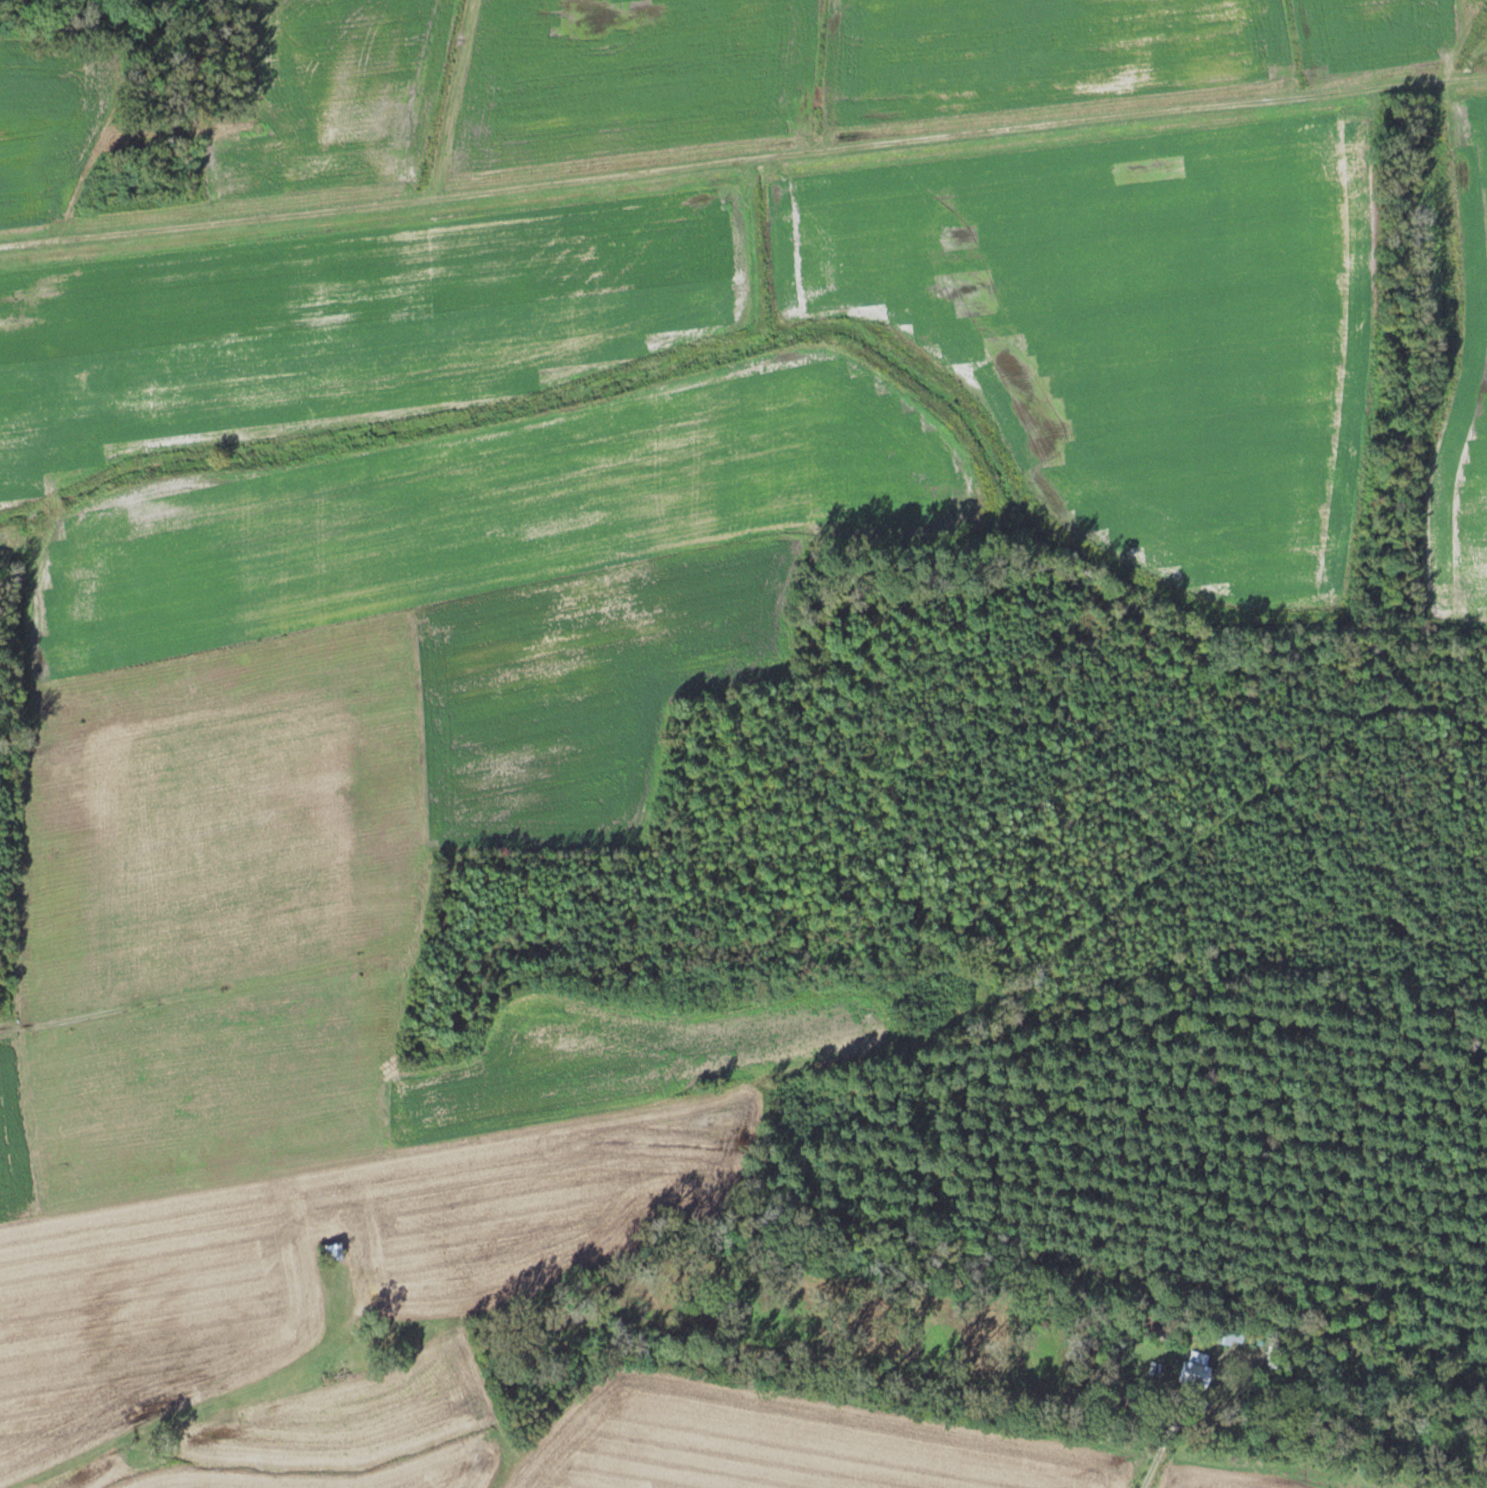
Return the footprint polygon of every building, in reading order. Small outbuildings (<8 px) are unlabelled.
[(346,1242),(326,1243),(327,1261),(347,1260),(346,1242)] [(1171,1361),(1166,1380),(1198,1389),(1207,1357),(1184,1350),(1180,1363),(1171,1361)]
